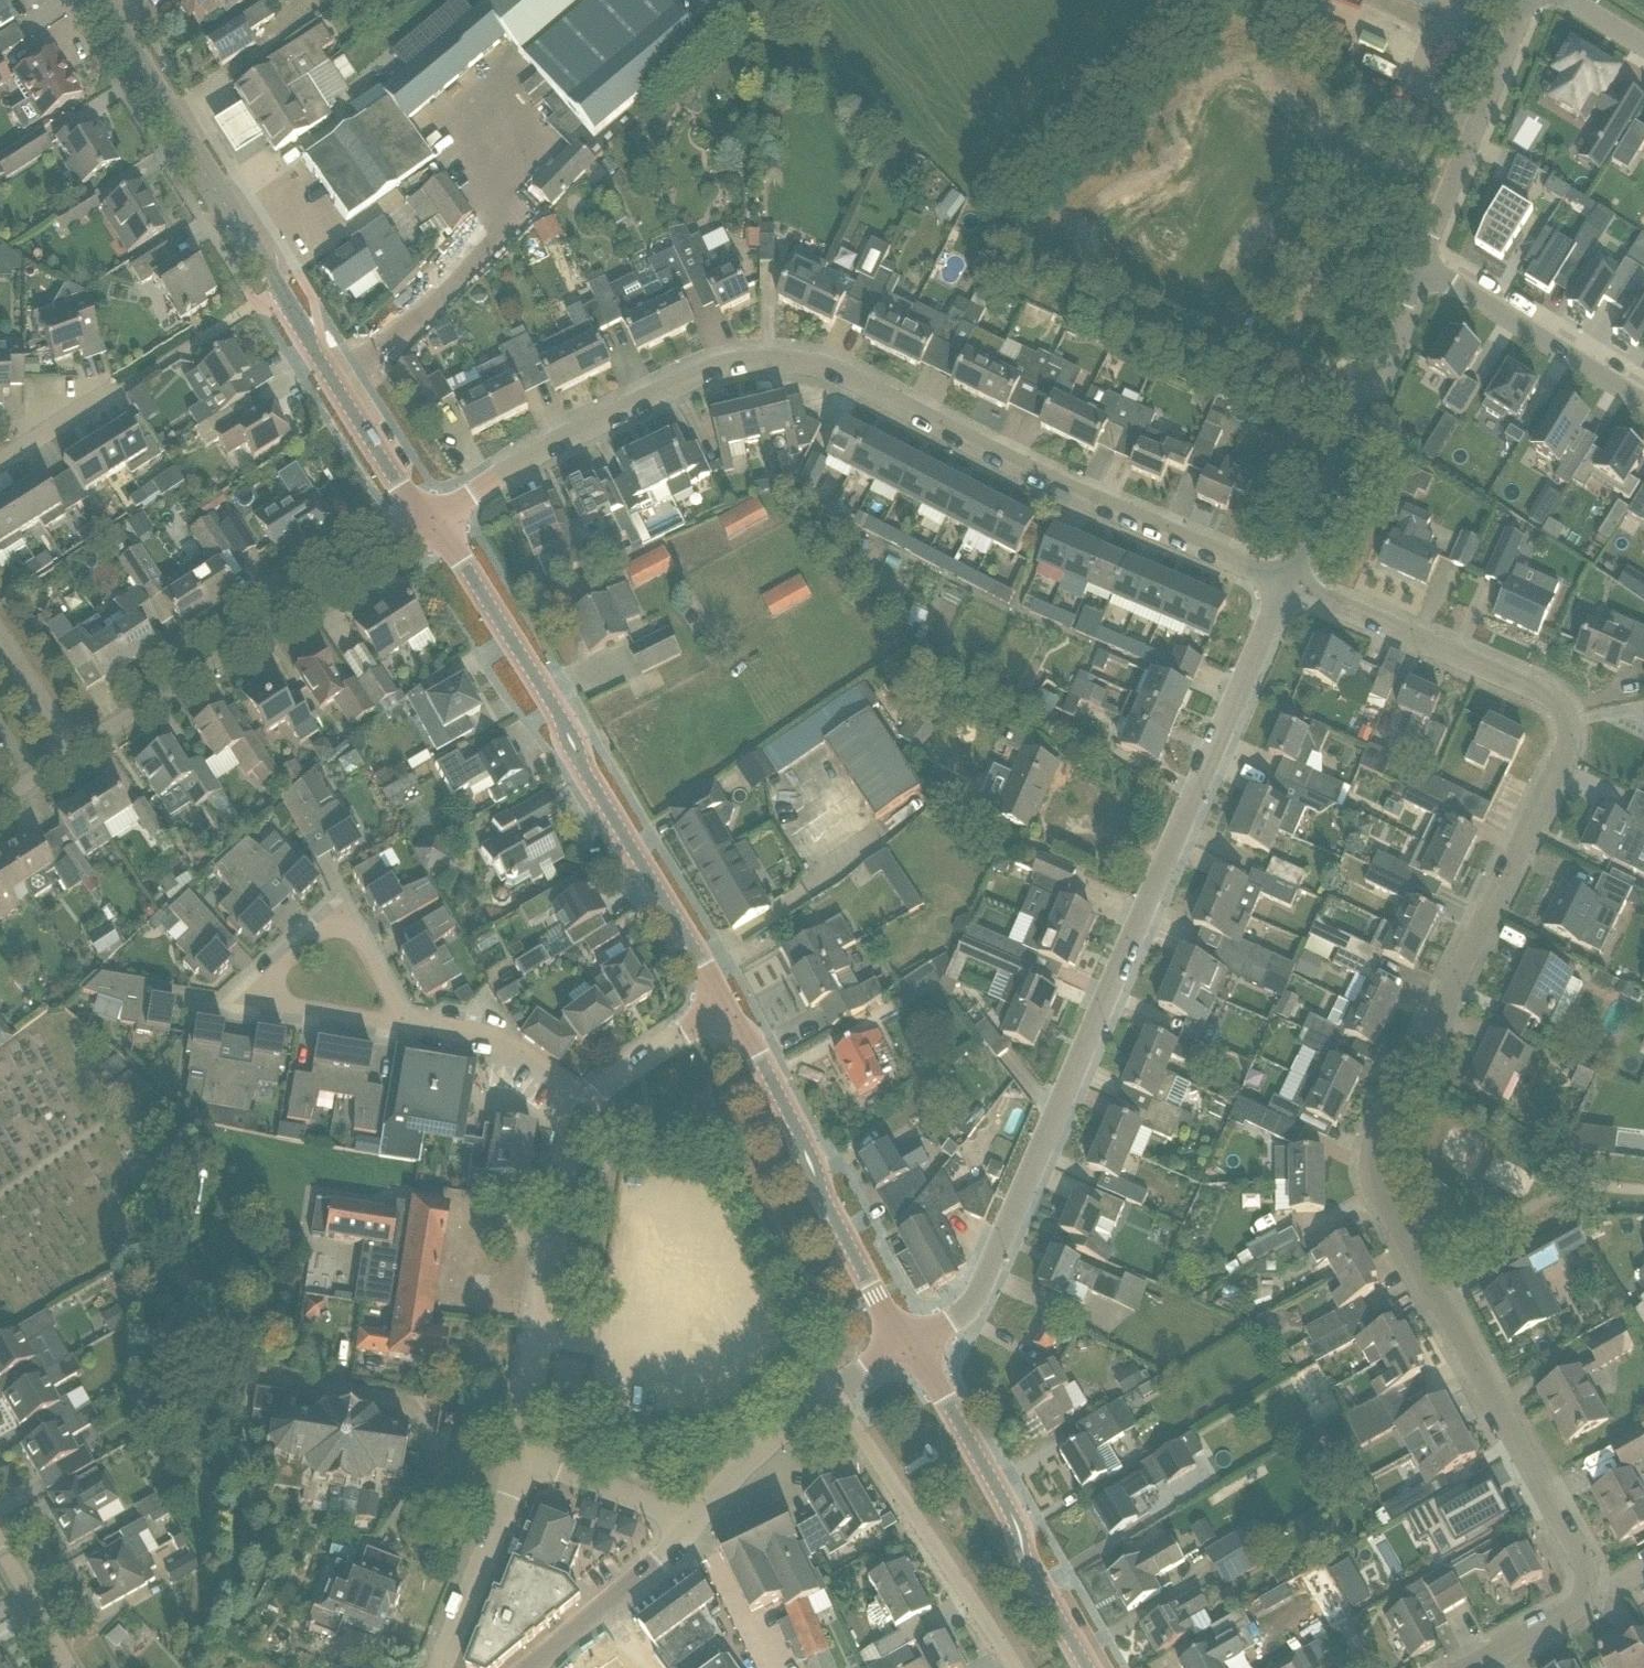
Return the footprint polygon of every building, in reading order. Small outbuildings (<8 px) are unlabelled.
[(243,1),(245,0),(177,0),(198,26),(221,8),(226,15),(243,1)] [(407,66),(380,89),(358,106),(364,115),(320,147),(302,160),(346,221),(431,161),(404,123),(507,37),(557,96),(547,105),(558,118),(549,126),(571,150),(534,189),(553,207),(585,173),(594,164),(595,163),(643,116),(673,86),(668,80),(705,50),(662,0),(487,0),(478,7),(410,63),(407,66)] [(396,45),(410,63),(478,7),(473,0),(451,0),(396,45)] [(1433,12),(1439,0),(1404,0),(1433,12)] [(268,3),(224,29),(205,40),(220,67),(239,56),(255,47),(248,35),(277,19),(268,3)] [(13,22),(2,4),(1,5),(0,4),(0,30),(13,22)] [(235,91),(245,106),(278,85),(273,78),(304,55),(315,72),(327,64),(325,61),(320,53),(333,44),(322,26),(258,67),(262,74),(235,91)] [(1591,94),(1602,100),(1618,73),(1573,46),(1557,74),(1553,82),(1571,93),(1563,107),(1578,116),(1591,94)] [(28,102),(28,103),(11,114),(23,132),(80,96),(51,51),(14,75),(30,101),(28,102)] [(278,85),(245,106),(275,152),(293,140),(331,116),(310,83),(307,78),(315,72),(304,55),(273,78),(278,85)] [(0,65),(0,86),(10,80),(0,65)] [(1593,138),(1614,150),(1635,113),(1614,101),(1593,138)] [(1634,124),(1620,146),(1631,153),(1639,141),(1643,144),(1643,130),(1634,124)] [(83,185),(99,175),(117,163),(100,135),(103,133),(99,126),(81,137),(76,130),(57,142),(83,185)] [(51,151),(39,132),(0,157),(0,169),(6,179),(51,151)] [(918,154),(912,167),(925,173),(931,160),(918,154)] [(594,164),(585,173),(593,189),(606,176),(594,164)] [(422,192),(452,234),(471,216),(443,177),(422,192)] [(1485,226),(1476,249),(1502,265),(1504,262),(1508,265),(1522,244),(1517,241),(1533,215),(1522,208),(1531,188),(1509,179),(1497,207),(1485,226)] [(1552,179),(1544,191),(1563,203),(1570,191),(1552,179)] [(140,183),(121,195),(104,206),(132,251),(146,242),(165,230),(146,200),(149,198),(140,183)] [(609,184),(600,189),(605,200),(615,195),(609,184)] [(64,232),(100,209),(90,194),(54,217),(64,232)] [(1546,231),(1525,265),(1532,270),(1525,281),(1549,295),(1565,269),(1579,277),(1615,219),(1598,209),(1574,249),(1546,231)] [(555,218),(535,228),(542,242),(562,232),(555,218)] [(417,270),(382,220),(359,237),(361,240),(321,268),(340,296),(373,273),(390,298),(417,270)] [(682,227),(668,230),(673,250),(691,288),(706,281),(712,294),(722,313),(750,300),(741,280),(737,272),(742,269),(738,262),(731,246),(710,256),(701,236),(689,242),(682,227)] [(762,231),(762,237),(775,237),(775,227),(762,227),(762,231)] [(749,231),(749,249),(762,249),(762,237),(762,231),(749,231)] [(762,249),(761,264),(775,264),(775,237),(762,237),(762,249)] [(447,240),(436,250),(443,256),(453,246),(447,240)] [(820,283),(806,313),(833,326),(847,297),(851,299),(861,304),(878,269),(889,248),(871,240),(855,273),(859,275),(855,284),(827,270),(820,283)] [(197,266),(194,268),(186,255),(173,264),(164,250),(169,247),(168,245),(130,269),(142,286),(153,279),(180,322),(205,306),(203,301),(214,293),(197,266)] [(20,271),(20,258),(0,247),(0,271),(20,271)] [(648,262),(657,281),(663,293),(647,300),(643,292),(666,341),(694,327),(685,307),(678,294),(691,288),(673,250),(648,262)] [(793,270),(789,280),(779,300),(806,313),(820,283),(827,270),(829,266),(797,250),(788,267),(793,270)] [(1587,317),(1591,320),(1604,300),(1615,307),(1629,283),(1639,269),(1626,261),(1613,281),(1592,268),(1568,306),(1573,309),(1572,310),(1586,318),(1587,317)] [(866,343),(894,356),(908,327),(916,311),(888,297),(897,279),(878,269),(861,304),(880,314),(876,323),(866,343)] [(1613,334),(1618,337),(1618,338),(1631,346),(1632,345),(1636,348),(1643,335),(1643,300),(1639,297),(1643,288),(1643,272),(1639,269),(1629,283),(1615,307),(1626,314),(1613,334)] [(605,279),(588,287),(607,328),(623,321),(629,335),(639,354),(666,341),(643,292),(618,304),(605,279)] [(607,328),(588,287),(575,294),(595,334),(607,328)] [(478,291),(471,299),(478,304),(484,304),(488,299),(478,291)] [(54,364),(86,352),(81,338),(97,333),(86,302),(56,312),(55,309),(53,309),(34,315),(33,317),(38,331),(39,332),(42,331),(54,364)] [(966,317),(951,349),(965,355),(986,312),(971,305),(966,317)] [(938,342),(951,349),(966,317),(953,311),(938,342)] [(1071,325),(1067,333),(1075,337),(1078,329),(1071,325)] [(437,334),(444,350),(460,343),(452,326),(437,334)] [(908,327),(894,356),(920,369),(930,349),(934,340),(908,327)] [(556,395),(583,382),(562,337),(534,350),(524,328),(511,334),(515,343),(514,344),(525,368),(539,361),(556,395)] [(1439,352),(1429,368),(1456,385),(1443,406),(1462,418),(1479,389),(1463,379),(1481,350),(1451,332),(1449,336),(1445,333),(1435,349),(1439,352)] [(562,337),(583,382),(611,368),(597,339),(570,352),(562,336),(562,337)] [(500,423),(528,409),(512,375),(525,368),(514,344),(500,351),(504,359),(503,360),(505,364),(495,368),(494,364),(477,372),(476,370),(475,371),(481,382),(500,423)] [(189,413),(198,428),(229,408),(251,395),(242,381),(240,383),(238,380),(249,373),(232,345),(211,358),(213,362),(196,372),(213,398),(189,413)] [(23,385),(23,377),(23,362),(22,346),(0,346),(0,406),(1,406),(1,394),(9,394),(8,385),(23,385)] [(1041,390),(1056,360),(1040,352),(1038,356),(1024,350),(1016,366),(1001,359),(982,399),(1007,411),(1021,381),(1041,390)] [(1001,359),(996,368),(969,355),(954,385),(982,399),(1001,359)] [(1056,361),(1041,390),(1055,398),(1051,408),(1041,427),(1069,441),(1082,412),(1068,406),(1077,387),(1060,379),(1067,365),(1056,360),(1056,361)] [(39,362),(23,362),(23,377),(39,377),(39,362)] [(423,418),(442,406),(413,362),(395,373),(423,418)] [(1490,397),(1482,409),(1503,422),(1507,415),(1517,421),(1539,386),(1509,367),(1500,382),(1496,379),(1487,394),(1490,397)] [(481,382),(453,396),(473,436),(500,423),(481,382)] [(1265,382),(1260,395),(1269,398),(1274,386),(1265,382)] [(143,388),(128,398),(134,408),(149,398),(143,388)] [(1109,394),(1097,419),(1082,412),(1069,441),(1094,453),(1104,433),(1108,424),(1127,433),(1138,408),(1109,394)] [(787,398),(749,406),(757,440),(757,443),(763,441),(768,463),(776,461),(771,439),(786,436),(791,458),(800,456),(799,451),(810,448),(821,427),(808,420),(803,430),(795,432),(792,419),(787,398)] [(1569,488),(1596,444),(1579,434),(1588,419),(1562,403),(1533,450),(1562,468),(1555,479),(1569,488)] [(229,408),(198,428),(194,431),(205,449),(218,441),(228,456),(245,445),(253,458),(289,436),(270,406),(237,427),(234,422),(237,420),(229,408)] [(749,406),(711,415),(716,437),(722,459),(724,468),(725,473),(734,471),(729,449),(757,443),(757,440),(749,406)] [(1138,408),(1127,433),(1142,440),(1128,469),(1161,483),(1169,465),(1185,472),(1188,466),(1194,451),(1149,431),(1156,416),(1138,408)] [(125,468),(126,467),(131,476),(161,458),(160,457),(164,454),(141,417),(127,425),(126,422),(105,435),(125,468)] [(852,473),(870,437),(846,424),(827,460),(852,473)] [(1194,451),(1188,466),(1204,473),(1222,432),(1206,425),(1195,451),(1194,451)] [(1511,428),(1505,437),(1520,446),(1525,437),(1511,428)] [(691,485),(712,475),(711,474),(708,466),(698,445),(686,451),(677,433),(649,447),(674,500),(694,490),(691,485)] [(84,448),(105,481),(125,468),(105,435),(84,448)] [(1594,473),(1591,477),(1614,492),(1630,502),(1640,485),(1630,479),(1643,456),(1643,451),(1617,435),(1617,436),(1604,456),(1593,449),(1583,465),(1594,473)] [(870,437),(852,473),(875,485),(894,449),(870,437)] [(303,468),(313,454),(302,447),(292,461),(303,468)] [(614,485),(629,516),(638,511),(634,504),(668,488),(674,500),(649,447),(617,462),(626,480),(614,485)] [(61,485),(76,508),(87,500),(84,494),(105,481),(84,448),(63,461),(73,478),(61,485)] [(894,449),(875,485),(899,497),(917,461),(894,449)] [(826,462),(813,454),(797,481),(811,489),(826,462)] [(722,459),(708,466),(711,474),(724,468),(722,459)] [(940,473),(917,461),(899,497),(922,509),(940,473)] [(1208,475),(1206,478),(1197,499),(1226,511),(1235,492),(1246,497),(1256,474),(1228,462),(1220,480),(1208,475)] [(945,521),(964,486),(940,473),(922,509),(945,521)] [(566,492),(584,529),(600,521),(597,516),(611,510),(623,537),(636,531),(629,516),(614,485),(613,486),(616,490),(603,496),(593,474),(579,481),(581,484),(566,492)] [(18,489),(39,522),(44,530),(65,517),(64,515),(76,508),(61,485),(49,492),(39,476),(18,489)] [(140,491),(147,502),(158,494),(151,484),(140,491)] [(945,521),(969,533),(987,498),(964,486),(945,521)] [(1643,488),(1628,513),(1628,514),(1642,523),(1643,520),(1643,488)] [(25,546),(26,545),(19,535),(39,522),(18,489),(0,501),(0,505),(19,535),(25,546)] [(136,509),(147,502),(140,491),(129,499),(136,509)] [(219,494),(199,507),(204,516),(225,503),(219,494)] [(254,518),(265,534),(277,552),(295,541),(293,539),(298,535),(307,549),(327,535),(319,522),(329,516),(315,494),(296,506),(289,495),(254,518)] [(992,545),(1011,510),(987,498),(969,533),(992,545)] [(542,499),(514,512),(529,544),(537,560),(538,559),(547,555),(548,558),(551,556),(556,567),(563,563),(567,572),(587,563),(563,514),(552,520),(542,499)] [(834,523),(845,516),(837,504),(825,511),(834,523)] [(0,505),(0,571),(8,566),(4,559),(25,546),(19,535),(0,505)] [(1537,507),(1530,520),(1542,527),(1550,515),(1537,507)] [(1617,507),(1605,525),(1617,532),(1628,514),(1628,513),(1617,507)] [(1394,535),(1381,565),(1426,586),(1435,566),(1439,556),(1428,551),(1434,538),(1424,534),(1431,519),(1427,517),(1407,508),(1399,524),(1401,525),(1396,536),(1394,535)] [(1011,510),(992,545),(1017,558),(1035,523),(1011,510)] [(142,512),(127,522),(137,537),(152,527),(142,512)] [(219,529),(226,540),(238,559),(255,548),(243,530),(235,518),(219,529)] [(88,526),(94,537),(106,529),(99,519),(88,526)] [(869,519),(863,530),(877,538),(883,526),(869,519)] [(188,584),(208,613),(235,595),(213,561),(228,552),(207,521),(191,532),(205,554),(179,571),(188,584)] [(763,559),(738,522),(712,540),(730,566),(697,588),(712,610),(723,603),(728,610),(749,595),(736,576),(763,559)] [(83,544),(94,537),(88,526),(76,534),(83,544)] [(883,526),(877,538),(892,546),(898,534),(883,526)] [(1464,534),(1450,564),(1467,572),(1480,542),(1484,534),(1468,526),(1464,534)] [(1499,549),(1486,578),(1503,586),(1506,578),(1516,556),(1524,538),(1507,531),(1499,549)] [(1064,579),(1080,542),(1055,532),(1046,552),(1039,569),(1064,579)] [(858,541),(853,551),(863,556),(868,546),(858,541)] [(1080,542),(1064,579),(1088,589),(1104,553),(1080,542)] [(915,543),(909,554),(913,557),(924,562),(930,550),(915,543)] [(118,561),(138,592),(146,604),(166,591),(138,548),(118,561)] [(637,589),(676,570),(664,548),(626,567),(637,589)] [(930,550),(924,562),(939,570),(945,558),(930,550)] [(1128,563),(1104,553),(1088,589),(1113,599),(1128,563)] [(35,561),(42,572),(53,564),(46,554),(35,561)] [(30,579),(42,572),(35,561),(24,569),(30,579)] [(1153,574),(1128,563),(1113,599),(1137,609),(1153,574)] [(962,567),(956,579),(960,580),(971,586),(977,575),(962,567)] [(1504,596),(1495,617),(1537,635),(1546,615),(1553,599),(1560,584),(1535,573),(1528,588),(1511,581),(1508,588),(1504,596)] [(1153,574),(1137,609),(1162,619),(1177,584),(1153,574)] [(977,575),(971,586),(986,594),(992,582),(977,575)] [(774,619),(812,598),(800,577),(763,598),(774,619)] [(1633,594),(1643,601),(1643,579),(1643,578),(1633,594)] [(182,630),(208,613),(188,584),(162,601),(182,630)] [(1177,584),(1162,619),(1186,629),(1201,594),(1177,584)] [(625,586),(568,615),(590,658),(631,637),(626,626),(641,619),(625,586)] [(21,604),(45,615),(51,601),(27,591),(21,604)] [(372,612),(354,623),(366,642),(379,660),(405,643),(414,656),(434,643),(426,630),(409,605),(411,603),(408,599),(406,600),(400,591),(399,591),(400,593),(384,604),(386,607),(374,614),(372,612)] [(121,614),(103,626),(108,635),(128,665),(154,648),(142,630),(156,620),(146,604),(138,592),(115,606),(121,614)] [(1201,594),(1186,629),(1211,640),(1226,605),(1201,594)] [(1037,602),(1031,613),(1046,620),(1052,608),(1037,602)] [(912,608),(903,626),(911,630),(914,624),(920,628),(926,615),(912,608)] [(1068,615),(1052,608),(1046,620),(1063,627),(1068,615)] [(1077,631),(1094,639),(1103,618),(1086,610),(1077,631)] [(39,617),(29,624),(36,633),(46,627),(39,617)] [(97,618),(57,644),(75,672),(90,663),(102,682),(128,665),(108,635),(97,618)] [(1094,639),(1120,650),(1124,639),(1106,631),(1110,621),(1103,618),(1094,639)] [(1643,641),(1643,629),(1635,625),(1628,640),(1591,623),(1578,653),(1616,670),(1623,656),(1635,661),(1643,641)] [(920,629),(915,639),(924,644),(929,633),(920,629)] [(643,675),(682,655),(670,631),(631,651),(643,675)] [(1120,650),(1144,661),(1149,650),(1124,639),(1120,650)] [(1317,643),(1304,674),(1324,683),(1333,687),(1333,689),(1345,694),(1346,693),(1359,662),(1317,643)] [(373,711),(357,685),(354,681),(342,688),(316,648),(301,658),(304,663),(294,669),(320,710),(334,701),(350,726),(373,711)] [(1144,661),(1168,671),(1172,660),(1149,650),(1144,661)] [(1168,671),(1192,681),(1201,660),(1177,650),(1172,660),(1168,671)] [(1099,652),(1092,668),(1105,673),(1112,657),(1099,652)] [(373,711),(375,710),(379,717),(406,699),(400,691),(394,695),(378,671),(357,685),(373,711)] [(1397,678),(1381,671),(1371,695),(1387,702),(1397,678)] [(1075,682),(1069,698),(1082,703),(1082,702),(1104,712),(1106,706),(1111,696),(1092,687),(1095,680),(1082,674),(1078,683),(1075,682)] [(1189,690),(1169,681),(1156,675),(1144,702),(1178,716),(1189,690)] [(242,696),(254,714),(266,733),(285,721),(300,745),(319,732),(307,714),(295,695),(284,703),(268,679),(242,696)] [(479,711),(462,680),(430,698),(422,685),(406,698),(417,717),(430,710),(449,744),(471,732),(464,719),(479,711)] [(866,684),(855,691),(869,712),(879,705),(866,684)] [(1410,684),(1401,704),(1399,709),(1413,716),(1405,733),(1406,734),(1402,744),(1435,758),(1447,731),(1429,724),(1441,697),(1410,684)] [(855,691),(763,752),(777,773),(823,742),(877,821),(920,791),(867,714),(869,712),(855,691)] [(1029,716),(1039,721),(1052,697),(1042,692),(1029,716)] [(1122,717),(1121,720),(1134,726),(1167,740),(1178,716),(1144,702),(1131,697),(1122,717)] [(1075,718),(1082,703),(1069,698),(1062,713),(1075,718)] [(220,710),(194,727),(206,745),(216,760),(230,751),(246,776),(253,772),(261,784),(277,774),(269,761),(251,735),(240,742),(232,729),(220,710)] [(919,752),(937,731),(916,714),(899,735),(919,752)] [(1490,721),(1489,724),(1477,747),(1473,745),(1465,761),(1485,771),(1492,756),(1512,766),(1525,738),(1490,721)] [(1269,754),(1295,765),(1305,769),(1312,755),(1318,758),(1330,731),(1313,724),(1308,735),(1282,723),(1269,754)] [(1124,749),(1137,755),(1157,764),(1167,740),(1134,726),(1124,749)] [(651,778),(670,809),(702,788),(693,771),(690,773),(681,759),(689,754),(673,728),(632,754),(648,780),(651,778)] [(1362,728),(1356,743),(1367,747),(1373,733),(1362,728)] [(499,731),(473,746),(479,756),(505,741),(499,731)] [(507,741),(487,752),(464,765),(457,753),(435,765),(452,796),(467,788),(464,783),(470,779),(472,783),(485,776),(492,788),(487,791),(495,806),(533,785),(532,784),(526,787),(520,775),(524,772),(507,741)] [(135,765),(147,784),(157,800),(180,786),(194,808),(220,791),(200,760),(185,769),(169,743),(135,765)] [(1370,746),(1361,768),(1384,778),(1394,756),(1370,746)] [(1021,756),(995,816),(1009,822),(1029,831),(1058,766),(1037,758),(1031,755),(1023,751),(1021,756)] [(761,753),(749,761),(764,782),(765,781),(776,774),(761,753)] [(348,756),(337,762),(344,775),(349,776),(357,772),(348,756)] [(294,762),(278,773),(291,791),(301,782),(305,778),(294,762)] [(383,770),(372,776),(380,791),(391,785),(383,770)] [(1345,787),(1314,773),(1305,794),(1312,797),(1313,797),(1336,807),(1345,787)] [(424,788),(416,774),(402,781),(409,796),(424,788)] [(1427,797),(1447,807),(1463,815),(1483,824),(1492,806),(1435,780),(1427,797)] [(1252,793),(1242,816),(1282,833),(1294,839),(1312,797),(1305,794),(1274,781),(1266,799),(1252,793)] [(111,841),(140,822),(152,839),(162,832),(143,802),(131,809),(128,811),(109,782),(83,799),(111,841)] [(289,793),(281,800),(304,840),(318,832),(336,862),(361,847),(352,833),(358,829),(350,815),(344,818),(336,804),(319,813),(306,790),(301,782),(291,791),(289,793)] [(1398,785),(1393,794),(1402,798),(1407,789),(1398,785)] [(677,831),(699,870),(733,850),(726,838),(736,809),(728,805),(717,787),(672,813),(681,829),(677,831)] [(1447,807),(1427,797),(1410,790),(1404,803),(1436,818),(1424,844),(1464,864),(1477,837),(1448,823),(1441,820),(1447,807)] [(1639,795),(1626,822),(1601,809),(1582,848),(1631,872),(1643,845),(1643,797),(1639,795)] [(83,799),(57,815),(69,834),(76,845),(62,854),(82,886),(95,878),(84,862),(83,859),(110,842),(111,841),(83,799)] [(242,825),(246,831),(254,824),(255,823),(248,814),(239,821),(242,825)] [(530,880),(532,883),(542,877),(540,874),(551,867),(549,863),(561,856),(549,836),(543,839),(535,837),(532,838),(528,831),(532,830),(523,815),(511,822),(506,814),(492,822),(501,839),(481,850),(492,870),(497,868),(506,883),(504,887),(503,887),(497,888),(492,893),(493,900),(498,904),(505,903),(510,898),(509,892),(530,880)] [(1232,839),(1272,856),(1282,833),(1242,816),(1232,839)] [(29,833),(1,851),(23,885),(24,884),(34,900),(52,889),(45,878),(42,872),(51,867),(48,863),(41,852),(29,833)] [(436,838),(414,851),(427,874),(449,861),(436,838)] [(230,854),(262,889),(274,878),(297,904),(319,884),(307,872),(311,868),(299,856),(296,859),(285,847),(271,860),(246,840),(230,854)] [(1379,854),(1373,868),(1411,886),(1417,874),(1451,890),(1464,864),(1424,844),(1411,870),(1379,854)] [(734,930),(753,918),(768,910),(749,878),(743,866),(733,850),(699,870),(734,930)] [(1,851),(0,852),(0,919),(18,908),(9,894),(23,885),(1,851)] [(888,851),(863,866),(873,881),(883,874),(910,915),(924,906),(888,851)] [(62,854),(48,863),(51,867),(54,872),(69,895),(82,886),(62,854)] [(250,900),(262,889),(230,854),(214,869),(232,895),(218,908),(229,920),(226,923),(237,936),(241,933),(252,945),(273,925),(250,900)] [(352,873),(377,916),(389,910),(397,924),(437,901),(426,882),(397,893),(393,887),(397,885),(389,871),(386,873),(377,858),(352,873)] [(1076,872),(1043,858),(1036,875),(1039,877),(1038,879),(1062,888),(1063,886),(1069,889),(1076,872)] [(1274,860),(1267,877),(1298,891),(1306,873),(1274,860)] [(1411,886),(1373,868),(1366,883),(1404,901),(1411,886)] [(1205,899),(1252,919),(1263,893),(1292,906),(1298,891),(1267,877),(1266,878),(1257,873),(1251,887),(1217,872),(1205,899)] [(1543,927),(1576,943),(1589,916),(1614,929),(1633,890),(1603,876),(1592,899),(1565,887),(1554,911),(1552,910),(1543,927)] [(172,877),(159,886),(166,897),(169,902),(181,891),(172,877)] [(93,879),(82,886),(88,895),(99,888),(93,879)] [(1039,924),(1038,927),(1079,945),(1084,933),(1089,935),(1096,920),(1090,918),(1092,914),(1057,900),(1062,888),(1038,879),(1033,890),(1046,896),(1035,922),(1039,924)] [(572,881),(519,911),(528,927),(552,913),(573,949),(583,942),(604,929),(598,918),(604,915),(588,887),(578,893),(574,886),(575,885),(572,881)] [(219,928),(188,894),(169,912),(179,923),(190,935),(176,948),(186,960),(182,964),(193,977),(198,972),(209,984),(231,965),(224,958),(207,939),(219,928)] [(1241,942),(1252,919),(1205,899),(1194,926),(1228,941),(1223,954),(1290,983),(1297,966),(1241,942)] [(1409,903),(1396,929),(1425,943),(1438,917),(1409,903)] [(142,909),(142,914),(145,918),(150,918),(154,915),(155,910),(151,906),(146,905),(142,909)] [(411,948),(399,955),(424,999),(449,984),(441,970),(452,963),(444,949),(432,955),(429,950),(454,930),(443,911),(402,934),(411,948)] [(160,912),(147,924),(153,930),(166,918),(160,912)] [(958,920),(954,930),(958,940),(963,942),(967,935),(971,925),(974,918),(968,916),(958,920)] [(790,950),(803,973),(832,956),(835,960),(843,954),(841,951),(855,943),(842,918),(825,927),(827,930),(790,950)] [(1313,938),(1340,951),(1371,966),(1378,953),(1413,969),(1425,943),(1396,929),(1385,924),(1373,949),(1320,924),(1313,938)] [(591,954),(600,948),(619,937),(611,925),(583,942),(591,954)] [(1079,945),(1038,927),(1028,950),(971,925),(967,935),(963,942),(1027,970),(1028,967),(1034,954),(1068,969),(1070,966),(1075,968),(1081,954),(1076,951),(1079,945)] [(958,956),(957,956),(969,961),(1012,981),(1002,1004),(1045,1024),(1057,995),(1027,983),(1032,972),(1027,970),(963,942),(958,956)] [(119,943),(99,957),(104,964),(122,948),(119,943)] [(832,956),(803,973),(794,978),(812,1009),(821,1004),(834,1027),(885,998),(876,981),(843,999),(833,980),(852,969),(843,952),(856,944),(855,943),(841,951),(843,954),(835,960),(832,956)] [(540,948),(514,965),(523,979),(549,963),(540,949),(540,948)] [(575,949),(564,956),(570,966),(581,959),(575,949)] [(1333,965),(1365,980),(1371,966),(1340,951),(1333,965)] [(470,954),(460,959),(472,982),(482,977),(484,976),(472,952),(470,954)] [(1314,982),(1323,960),(1304,952),(1295,974),(1314,982)] [(1199,993),(1216,1001),(1228,973),(1262,987),(1263,985),(1284,995),(1290,983),(1223,954),(1217,968),(1182,953),(1170,980),(1199,992),(1199,993)] [(1547,1027),(1561,997),(1573,1003),(1582,985),(1570,979),(1572,975),(1530,955),(1505,1006),(1547,1027)] [(601,977),(587,988),(612,1021),(612,1020),(608,1015),(620,1007),(622,1010),(632,1004),(634,1007),(651,996),(647,991),(651,989),(642,975),(639,977),(627,958),(600,974),(601,977)] [(938,989),(940,984),(928,967),(894,990),(907,1010),(938,989)] [(1595,970),(1591,977),(1616,989),(1620,981),(1595,970)] [(152,1035),(153,1030),(169,1033),(174,1004),(142,999),(145,982),(102,975),(82,993),(122,1006),(119,1025),(136,1027),(135,1032),(152,1035)] [(1358,977),(1345,1003),(1351,1005),(1358,1009),(1387,1023),(1400,996),(1380,987),(1371,982),(1370,983),(1365,980),(1358,977)] [(1190,1036),(1213,1046),(1219,1033),(1207,1027),(1218,1001),(1216,1001),(1199,993),(1199,992),(1170,980),(1159,1007),(1196,1023),(1190,1036)] [(942,981),(940,986),(951,1000),(957,987),(942,981)] [(1622,981),(1616,993),(1630,1000),(1636,988),(1622,981)] [(516,984),(496,996),(502,1006),(522,994),(516,984)] [(454,994),(460,1005),(466,1006),(473,998),(466,987),(454,994)] [(537,1012),(520,1035),(540,1050),(558,1063),(574,1041),(576,1039),(579,1042),(587,1036),(589,1038),(601,1029),(603,1031),(612,1024),(610,1022),(612,1021),(587,988),(586,988),(592,996),(562,1019),(563,1020),(557,1027),(537,1012)] [(1311,1017),(1304,1032),(1310,1035),(1333,1046),(1340,1032),(1354,1039),(1374,1049),(1387,1023),(1358,1009),(1351,1005),(1345,1003),(1339,999),(1327,1024),(1317,1020),(1311,1017)] [(1001,1006),(996,1017),(1009,1023),(1003,1037),(1033,1050),(1044,1025),(1045,1024),(1002,1004),(1001,1006)] [(516,1010),(508,1015),(512,1022),(514,1025),(522,1020),(516,1010)] [(13,1040),(0,1019),(0,1048),(13,1040)] [(1009,1051),(986,1022),(975,1030),(998,1059),(1009,1051)] [(188,1039),(185,1055),(190,1056),(187,1073),(206,1076),(205,1107),(226,1111),(234,1065),(218,1062),(224,1028),(195,1023),(193,1039),(188,1039)] [(234,1065),(226,1111),(248,1115),(257,1085),(276,1088),(279,1071),(284,1072),(286,1055),(282,1054),(284,1038),(256,1033),(250,1067),(234,1065)] [(860,1097),(879,1086),(884,1083),(867,1052),(882,1045),(875,1033),(836,1054),(860,1097)] [(1136,1061),(1164,1073),(1171,1057),(1188,1065),(1193,1054),(1219,1066),(1225,1052),(1213,1047),(1213,1046),(1190,1036),(1184,1050),(1147,1034),(1136,1061)] [(1532,1054),(1511,1044),(1491,1034),(1466,1086),(1502,1103),(1515,1075),(1520,1078),(1532,1054)] [(1320,1088),(1349,1102),(1361,1075),(1327,1059),(1333,1046),(1310,1035),(1303,1048),(1318,1056),(1306,1081),(1320,1088)] [(336,1098),(344,1048),(316,1043),(310,1078),(294,1075),(286,1120),(308,1124),(318,1095),(336,1098)] [(372,1053),(344,1048),(336,1098),(354,1101),(353,1131),(375,1135),(383,1090),(366,1087),(372,1053)] [(461,1145),(462,1140),(469,1102),(472,1081),(471,1080),(461,1066),(462,1059),(441,1055),(397,1048),(383,1130),(381,1141),(378,1157),(418,1163),(421,1164),(425,1139),(461,1145)] [(116,1058),(103,1066),(112,1081),(125,1073),(116,1058)] [(1253,1065),(1238,1058),(1246,1081),(1253,1065)] [(1136,1061),(1124,1088),(1134,1092),(1153,1100),(1147,1114),(1177,1127),(1183,1113),(1163,1105),(1167,1096),(1169,1097),(1177,1079),(1164,1073),(1136,1061)] [(1582,1063),(1577,1075),(1591,1082),(1596,1070),(1582,1063)] [(1304,1080),(1291,1107),(1301,1112),(1307,1114),(1316,1119),(1336,1128),(1349,1102),(1320,1088),(1306,1081),(1304,1080)] [(1277,1100),(1271,1113),(1295,1125),(1301,1112),(1291,1107),(1277,1100)] [(977,1107),(970,1117),(979,1123),(985,1114),(977,1107)] [(1295,1125),(1271,1113),(1264,1128),(1287,1139),(1295,1125)] [(1141,1127),(1171,1140),(1177,1127),(1147,1114),(1141,1127)] [(1112,1115),(1101,1142),(1129,1154),(1141,1127),(1122,1119),(1112,1115)] [(1557,1120),(1541,1125),(1545,1137),(1561,1132),(1557,1120)] [(496,1123),(495,1128),(483,1127),(481,1143),(530,1150),(533,1128),(496,1123)] [(303,1142),(306,1129),(281,1124),(279,1138),(303,1142)] [(1607,1155),(1641,1159),(1643,1135),(1643,1134),(1619,1131),(1607,1155)] [(357,1137),(355,1153),(378,1157),(381,1141),(357,1137)] [(462,1140),(461,1145),(463,1145),(462,1147),(472,1149),(469,1170),(467,1184),(490,1187),(497,1188),(499,1176),(525,1180),(530,1150),(481,1143),(462,1140)] [(1118,1181),(1129,1154),(1101,1142),(1089,1169),(1103,1175),(1098,1188),(1142,1208),(1148,1194),(1118,1181)] [(896,1155),(889,1143),(857,1161),(895,1225),(930,1185),(920,1170),(930,1164),(917,1143),(896,1155)] [(950,1143),(942,1153),(952,1160),(960,1150),(950,1143)] [(1276,1151),(1277,1184),(1323,1183),(1323,1154),(1294,1154),(1294,1151),(1276,1151)] [(991,1163),(986,1175),(998,1181),(1004,1169),(991,1163)] [(942,1172),(916,1205),(925,1221),(899,1235),(910,1253),(897,1261),(917,1296),(918,1295),(930,1289),(932,1293),(937,1290),(959,1278),(957,1273),(967,1267),(959,1252),(960,1251),(942,1218),(961,1208),(965,1215),(984,1223),(995,1198),(986,1182),(957,1198),(942,1172)] [(1323,1183),(1277,1184),(1277,1214),(1292,1214),(1292,1213),(1324,1213),(1323,1183)] [(1069,1247),(1109,1264),(1114,1251),(1094,1242),(1103,1221),(1117,1227),(1126,1206),(1096,1193),(1089,1209),(1074,1203),(1061,1233),(1073,1238),(1069,1247)] [(316,1202),(311,1236),(323,1238),(362,1244),(354,1303),(394,1309),(394,1310),(431,1316),(437,1274),(447,1208),(444,1208),(438,1207),(410,1203),(410,1206),(395,1204),(394,1214),(316,1202)] [(1587,1242),(1575,1221),(1516,1253),(1527,1272),(1491,1293),(1492,1295),(1494,1293),(1502,1306),(1493,1311),(1511,1342),(1560,1313),(1538,1275),(1558,1263),(1555,1259),(1587,1242)] [(1274,1256),(1275,1258),(1298,1245),(1301,1244),(1293,1230),(1279,1237),(1276,1232),(1236,1255),(1246,1272),(1274,1256)] [(1345,1238),(1325,1249),(1311,1257),(1319,1272),(1330,1266),(1337,1278),(1367,1262),(1358,1245),(1350,1249),(1345,1238)] [(1298,1245),(1275,1258),(1284,1273),(1307,1261),(1298,1245)] [(1039,1284),(1059,1293),(1066,1296),(1072,1284),(1090,1291),(1089,1294),(1136,1314),(1147,1285),(1127,1277),(1124,1283),(1053,1252),(1039,1284)] [(1367,1262),(1337,1278),(1344,1292),(1333,1298),(1340,1312),(1375,1293),(1369,1283),(1377,1279),(1367,1262)] [(1633,1312),(1643,1329),(1643,1297),(1639,1301),(1643,1305),(1635,1312),(1634,1312),(1633,1312)] [(110,1335),(127,1325),(117,1307),(100,1317),(110,1335)] [(358,1331),(355,1352),(442,1366),(446,1337),(428,1334),(431,1316),(394,1310),(390,1336),(358,1331)] [(19,1388),(49,1370),(40,1354),(34,1357),(27,1345),(56,1329),(46,1312),(0,1339),(0,1379),(10,1373),(19,1388)] [(1299,1334),(1307,1349),(1344,1328),(1336,1314),(1299,1334)] [(1344,1328),(1307,1349),(1312,1358),(1328,1349),(1332,1357),(1357,1343),(1364,1356),(1376,1349),(1382,1362),(1414,1345),(1404,1328),(1396,1332),(1391,1323),(1374,1331),(1367,1317),(1366,1316),(1344,1328)] [(1063,1329),(1048,1321),(1033,1346),(1048,1354),(1063,1329)] [(1596,1362),(1587,1367),(1592,1376),(1634,1352),(1622,1329),(1588,1348),(1596,1362)] [(1423,1362),(1414,1345),(1382,1362),(1390,1377),(1373,1386),(1380,1398),(1346,1417),(1352,1434),(1353,1435),(1389,1414),(1406,1405),(1397,1389),(1421,1377),(1415,1366),(1423,1362)] [(36,1418),(44,1432),(75,1415),(66,1399),(60,1402),(53,1390),(81,1373),(72,1357),(49,1370),(19,1388),(1,1398),(14,1420),(21,1416),(25,1424),(36,1418)] [(135,1359),(121,1367),(129,1380),(143,1372),(135,1359)] [(1028,1387),(1013,1396),(1028,1420),(1020,1425),(1032,1445),(1047,1436),(1066,1424),(1062,1419),(1074,1412),(1086,1405),(1075,1386),(1069,1390),(1065,1383),(1054,1364),(1036,1375),(1033,1371),(1022,1377),(1028,1387)] [(1135,1368),(1118,1378),(1129,1396),(1138,1391),(1146,1386),(1135,1368)] [(1567,1445),(1586,1434),(1609,1421),(1599,1404),(1593,1407),(1574,1373),(1538,1393),(1567,1445)] [(1146,1386),(1138,1391),(1143,1400),(1160,1390),(1155,1381),(1146,1386)] [(357,1488),(373,1477),(398,1483),(405,1482),(410,1479),(411,1474),(407,1470),(412,1467),(414,1452),(411,1448),(415,1444),(416,1439),(413,1435),(381,1430),(370,1415),(357,1413),(358,1409),(338,1406),(337,1410),(312,1406),(313,1400),(255,1391),(252,1412),(256,1413),(255,1423),(270,1430),(267,1445),(274,1458),(269,1489),(303,1493),(302,1502),(324,1506),(328,1484),(357,1488)] [(1397,1427),(1396,1427),(1397,1428),(1404,1441),(1420,1433),(1428,1447),(1460,1429),(1444,1401),(1425,1411),(1397,1427)] [(75,1415),(44,1432),(19,1446),(32,1469),(39,1465),(43,1473),(54,1467),(63,1482),(82,1471),(94,1465),(84,1448),(78,1451),(71,1439),(99,1422),(90,1406),(75,1415)] [(1083,1491),(1108,1476),(1109,1477),(1123,1469),(1107,1443),(1122,1434),(1107,1409),(1078,1427),(1086,1439),(1061,1454),(1083,1491)] [(148,1412),(137,1419),(144,1432),(156,1425),(148,1412)] [(1389,1414),(1353,1435),(1360,1449),(1397,1428),(1396,1427),(1397,1427),(1389,1414)] [(1460,1429),(1428,1447),(1412,1456),(1428,1484),(1476,1457),(1460,1429)] [(1643,1459),(1643,1439),(1639,1430),(1613,1446),(1627,1469),(1643,1459)] [(1181,1442),(1153,1459),(1168,1485),(1196,1467),(1181,1442)] [(74,1481),(67,1485),(48,1496),(59,1515),(60,1514),(64,1521),(56,1525),(69,1546),(101,1528),(94,1515),(117,1501),(106,1480),(102,1482),(95,1470),(75,1482),(74,1481)] [(1643,1530),(1643,1487),(1635,1470),(1593,1492),(1621,1543),(1643,1530)] [(1111,1537),(1130,1525),(1138,1521),(1137,1520),(1149,1512),(1142,1500),(1156,1491),(1144,1471),(1123,1483),(1127,1489),(1094,1510),(1111,1537)] [(819,1522),(800,1533),(813,1559),(826,1550),(823,1544),(842,1533),(848,1545),(863,1535),(882,1525),(880,1520),(881,1516),(877,1515),(875,1513),(876,1509),(873,1508),(856,1480),(845,1487),(840,1478),(823,1487),(823,1486),(805,1497),(819,1522)] [(1465,1484),(1405,1518),(1419,1543),(1428,1538),(1443,1530),(1456,1555),(1493,1534),(1491,1530),(1510,1520),(1497,1495),(1482,1503),(1478,1496),(1474,1498),(1465,1484)] [(1391,1525),(1428,1504),(1427,1503),(1419,1489),(1383,1509),(1391,1525)] [(157,1495),(134,1508),(142,1522),(164,1509),(157,1495)] [(357,1517),(373,1519),(376,1497),(360,1495),(357,1517)] [(567,1582),(567,1583),(578,1556),(566,1552),(576,1527),(566,1523),(569,1515),(568,1515),(569,1514),(565,1513),(564,1514),(553,1509),(554,1508),(550,1507),(549,1508),(548,1507),(545,1515),(535,1511),(515,1563),(567,1582)] [(749,1527),(785,1598),(782,1599),(787,1608),(784,1609),(798,1642),(807,1663),(803,1665),(804,1667),(837,1667),(809,1599),(823,1593),(791,1530),(782,1511),(749,1527)] [(86,1563),(98,1584),(147,1556),(138,1540),(148,1534),(141,1521),(119,1533),(124,1542),(86,1563)] [(1196,1538),(1211,1529),(1207,1522),(1192,1530),(1196,1538)] [(1258,1524),(1241,1534),(1240,1533),(1207,1553),(1216,1570),(1250,1550),(1267,1539),(1258,1524)] [(719,1546),(718,1547),(729,1570),(730,1570),(751,1614),(771,1604),(779,1601),(781,1599),(782,1599),(785,1598),(749,1527),(746,1529),(748,1532),(727,1543),(729,1547),(721,1550),(719,1546)] [(167,1534),(172,1542),(181,1537),(176,1529),(167,1534)] [(181,1537),(172,1542),(177,1550),(185,1545),(181,1537)] [(1141,1557),(1127,1565),(1108,1576),(1129,1612),(1161,1594),(1153,1579),(1185,1561),(1174,1542),(1142,1560),(1141,1557)] [(1543,1578),(1526,1549),(1506,1560),(1499,1546),(1477,1558),(1492,1584),(1502,1578),(1512,1595),(1543,1578)] [(1250,1550),(1216,1570),(1226,1586),(1260,1566),(1250,1550)] [(314,1611),(314,1610),(313,1609),(308,1622),(306,1629),(335,1640),(342,1623),(357,1629),(378,1637),(387,1611),(392,1613),(401,1589),(391,1585),(399,1564),(378,1556),(366,1552),(358,1572),(337,1564),(318,1612),(314,1611)] [(155,1569),(147,1556),(98,1584),(102,1591),(93,1596),(101,1611),(120,1600),(154,1581),(149,1572),(155,1569)] [(174,1583),(199,1569),(192,1557),(167,1572),(174,1583)] [(897,1630),(912,1622),(931,1611),(905,1562),(870,1581),(882,1603),(868,1611),(866,1616),(867,1620),(869,1625),(871,1629),(878,1630),(893,1622),(897,1630)] [(1349,1562),(1329,1574),(1351,1611),(1371,1600),(1349,1562)] [(515,1563),(515,1564),(503,1596),(496,1593),(477,1641),(483,1643),(481,1646),(476,1644),(467,1667),(498,1667),(549,1626),(545,1621),(551,1615),(555,1620),(581,1599),(567,1583),(567,1582),(515,1563)] [(1302,1579),(1313,1598),(1310,1599),(1330,1633),(1354,1620),(1334,1585),(1323,1566),(1302,1579)] [(1421,1583),(1437,1608),(1442,1616),(1467,1601),(1447,1568),(1421,1583)] [(1289,1569),(1275,1578),(1281,1589),(1286,1586),(1287,1586),(1295,1580),(1289,1569)] [(729,1659),(714,1639),(717,1637),(706,1623),(720,1612),(698,1581),(639,1624),(640,1625),(662,1655),(658,1658),(665,1667),(736,1667),(729,1659)] [(1424,1615),(1437,1608),(1421,1583),(1405,1592),(1412,1603),(1386,1618),(1394,1633),(1396,1631),(1412,1659),(1440,1644),(1424,1615)] [(1273,1593),(1260,1601),(1267,1613),(1280,1605),(1273,1593)] [(1158,1654),(1177,1642),(1194,1633),(1196,1638),(1214,1628),(1204,1610),(1205,1610),(1197,1595),(1171,1609),(1173,1612),(1144,1629),(1158,1654)] [(1179,1664),(1181,1667),(1223,1667),(1221,1665),(1246,1651),(1240,1641),(1247,1637),(1250,1635),(1247,1629),(1253,1626),(1244,1611),(1239,1614),(1235,1616),(1214,1628),(1221,1641),(1179,1664)] [(1354,1621),(1340,1629),(1347,1642),(1361,1634),(1354,1621)] [(118,1628),(105,1640),(114,1650),(127,1637),(118,1628)] [(866,1667),(873,1667),(889,1659),(907,1649),(899,1634),(859,1656),(866,1667)] [(1643,1636),(1624,1647),(1618,1635),(1597,1647),(1601,1653),(1598,1655),(1606,1667),(1643,1667),(1643,1637),(1643,1636)] [(946,1637),(918,1652),(923,1661),(911,1667),(963,1667),(946,1637)] [(201,1641),(188,1656),(198,1665),(211,1650),(201,1641)] [(798,1642),(789,1646),(797,1665),(803,1665),(807,1663),(798,1642)] [(1296,1656),(1276,1667),(1328,1667),(1315,1645),(1296,1656)] [(907,1649),(889,1659),(894,1667),(900,1667),(914,1661),(907,1649)] [(621,1652),(600,1667),(598,1665),(594,1667),(631,1667),(621,1652)]
